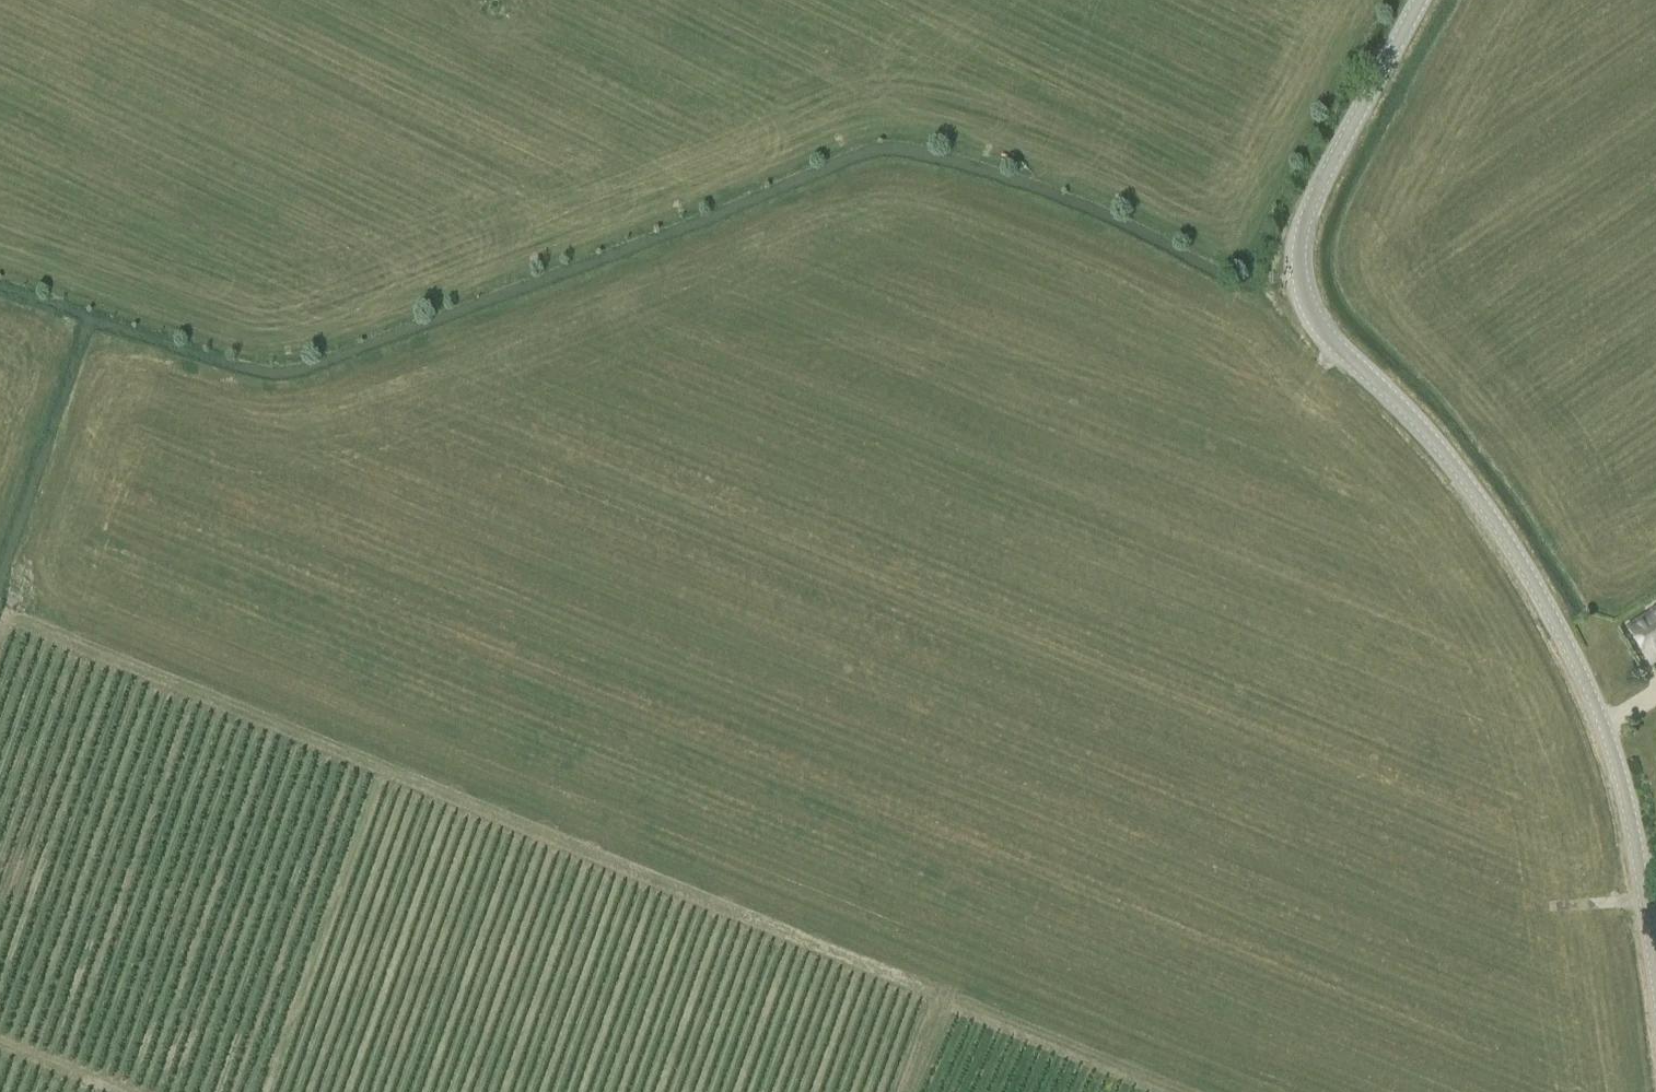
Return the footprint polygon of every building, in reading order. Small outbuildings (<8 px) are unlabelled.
[(1653,614),(1653,616),(1630,631),(1651,664),(1655,661),(1655,612),(1653,614)]
